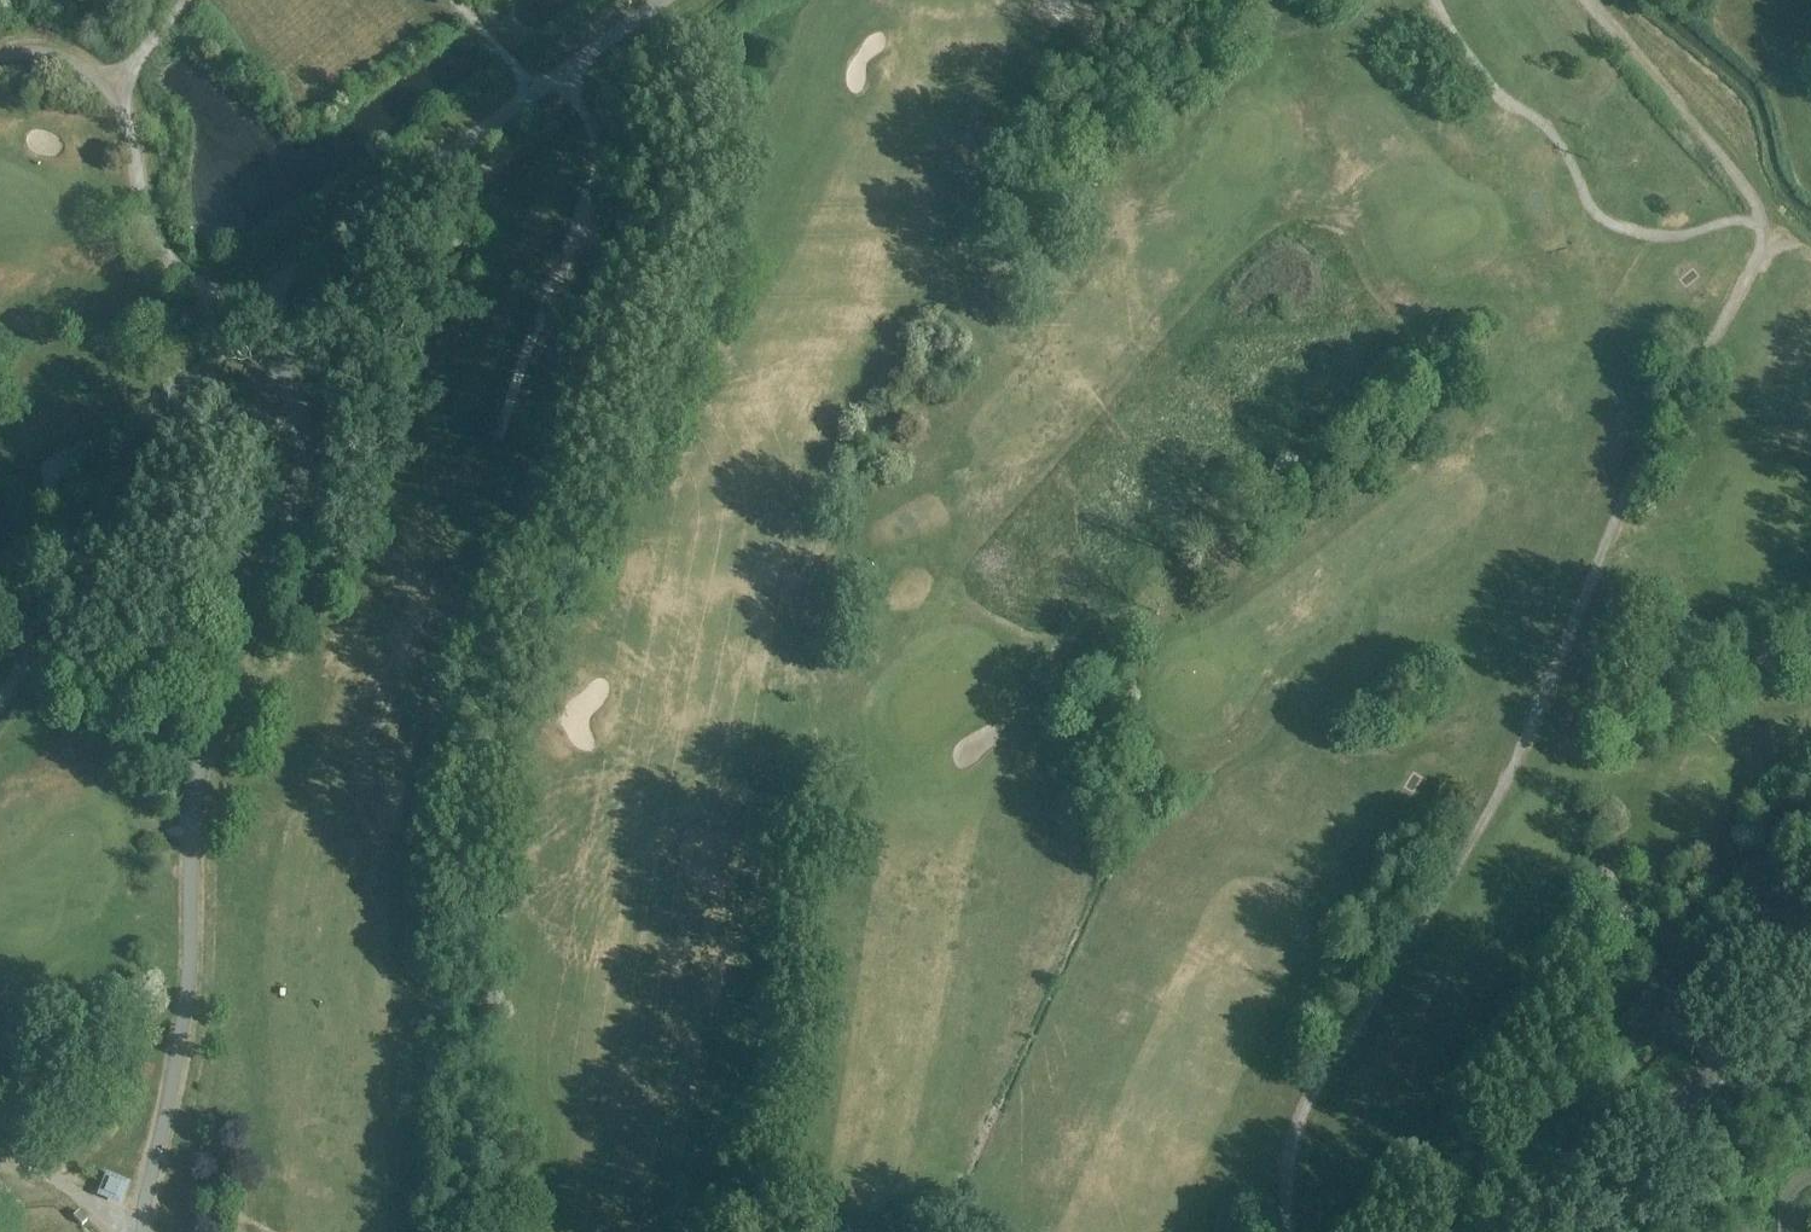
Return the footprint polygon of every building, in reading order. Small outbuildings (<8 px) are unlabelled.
[(107,1173),(97,1198),(121,1208),(130,1183),(107,1173)]
